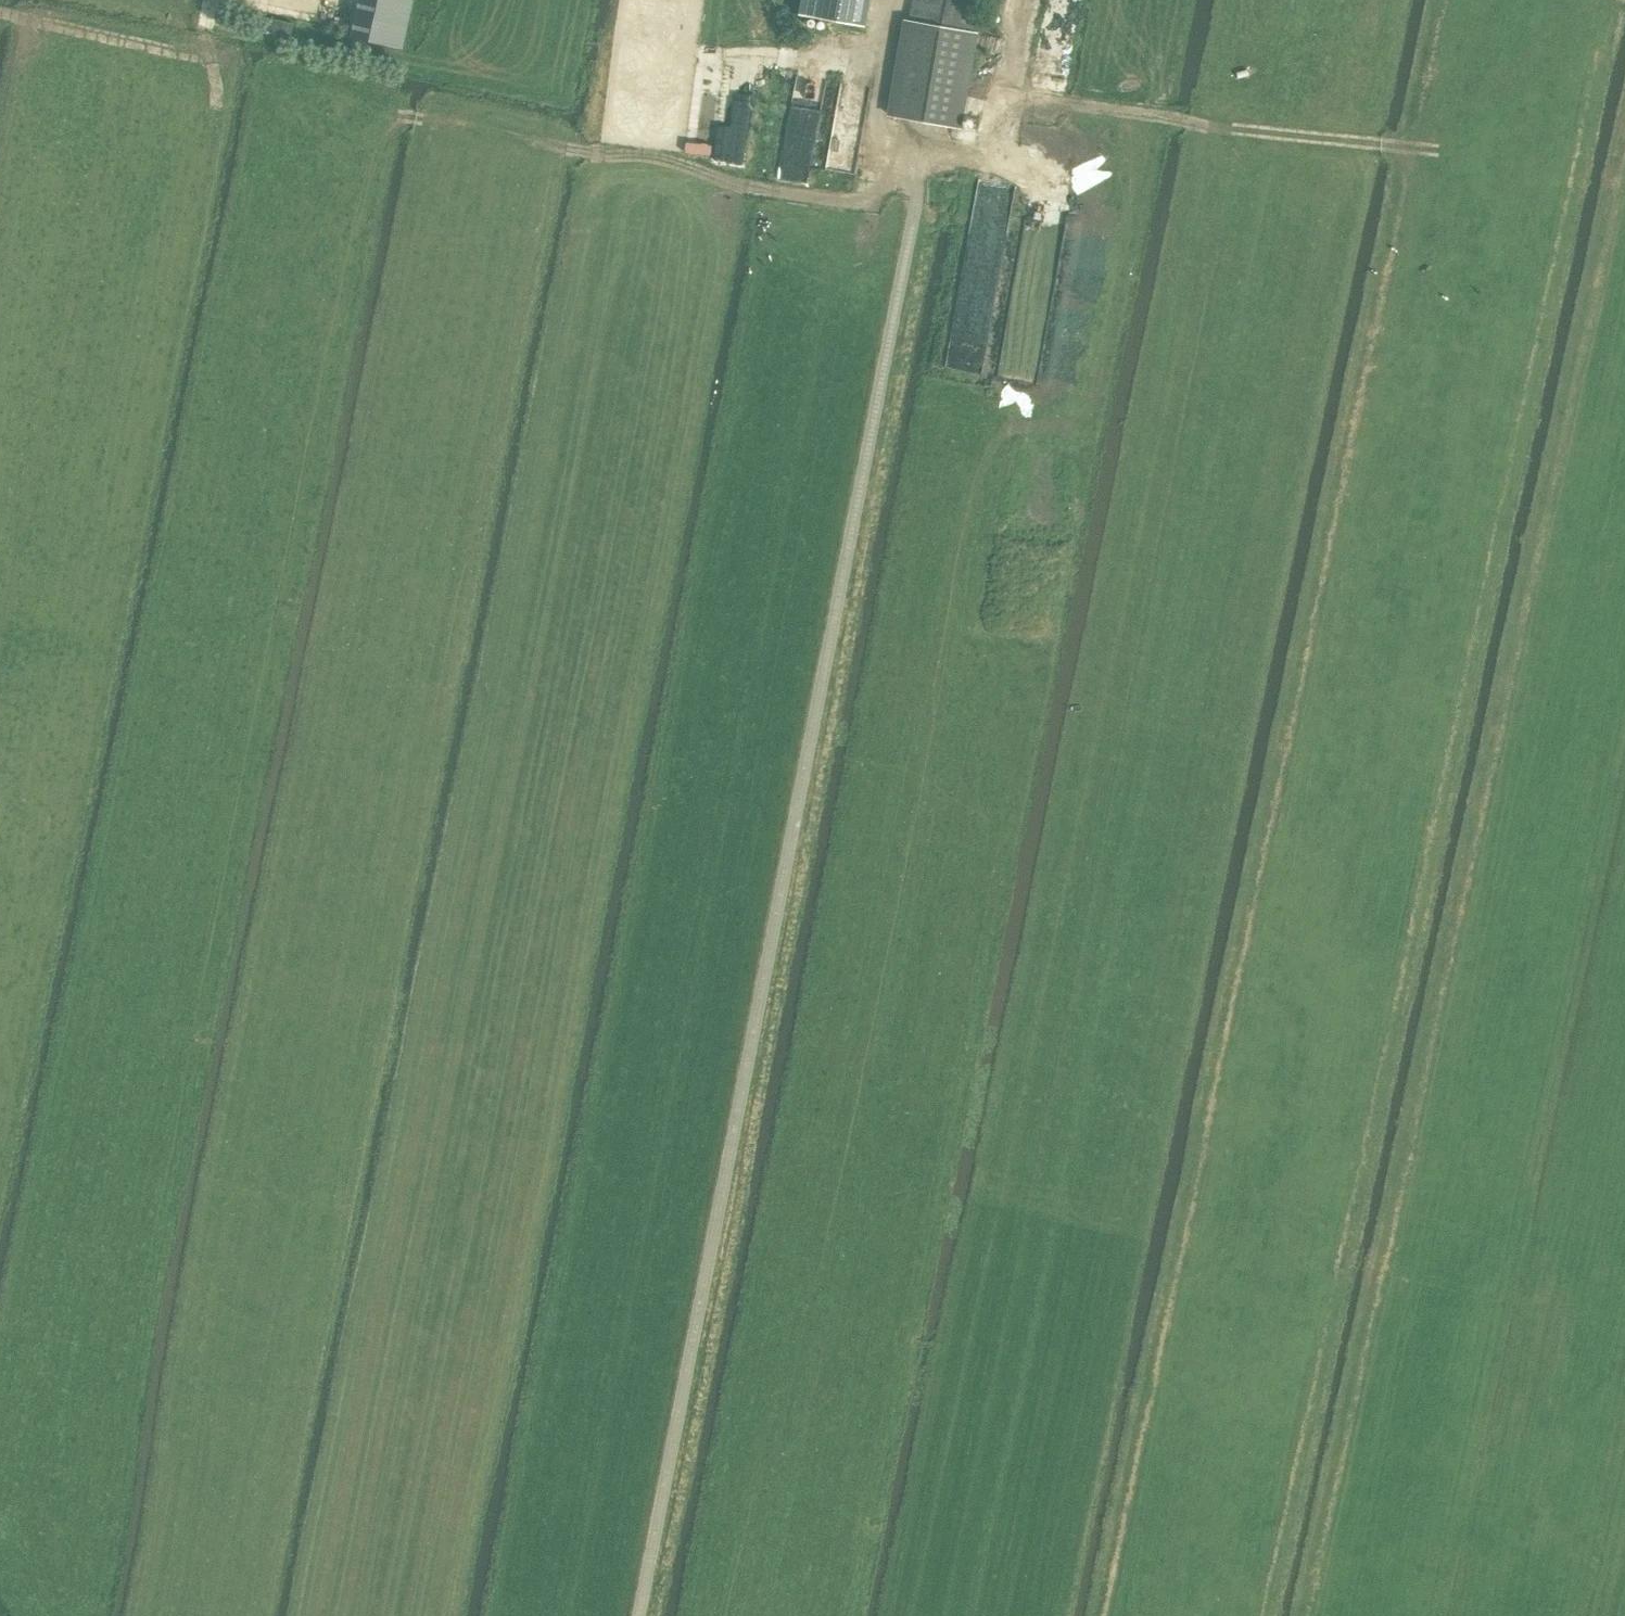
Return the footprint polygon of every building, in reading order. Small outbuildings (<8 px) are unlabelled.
[(349,37),(401,48),(412,0),(358,0),(349,37)] [(870,0),(803,0),(801,14),(865,25),(870,0)] [(973,32),(979,0),(913,0),(909,20),(904,19),(887,116),(962,129),(979,33),(973,32)]
